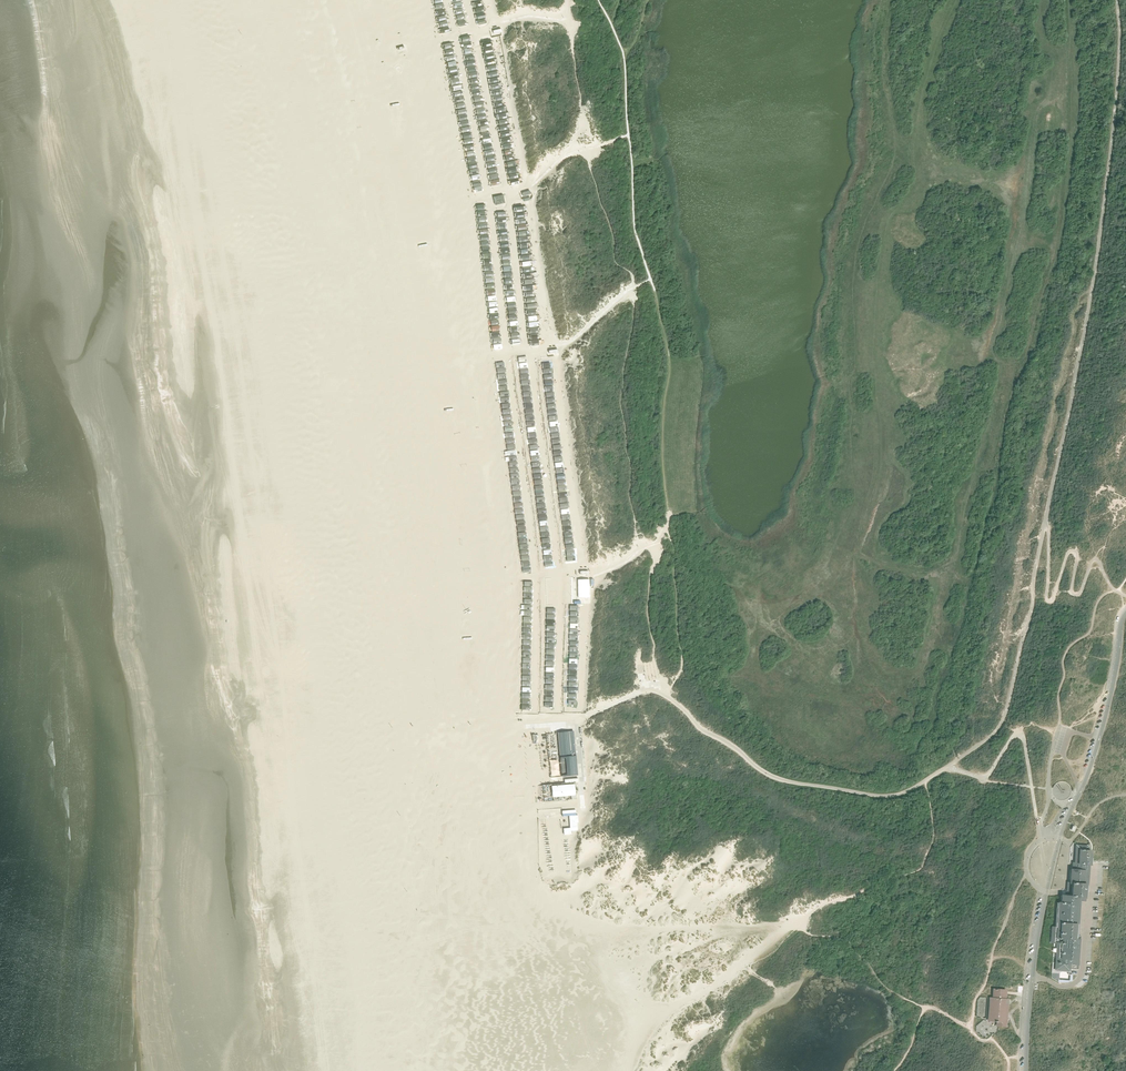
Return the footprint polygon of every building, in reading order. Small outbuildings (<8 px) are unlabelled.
[(449,31),(443,0),(434,0),(438,22),(439,21),(441,33),(449,31)] [(496,9),(494,3),(484,5),(485,11),(496,9)] [(478,16),(476,10),(466,12),(467,18),(478,16)] [(460,23),(459,18),(448,20),(450,26),(460,23)] [(454,90),(453,91),(463,138),(471,136),(470,134),(465,135),(464,131),(469,130),(468,126),(459,84),(453,86),(454,90)] [(498,124),(507,123),(506,117),(505,111),(504,111),(503,106),(496,107),(498,124)] [(492,185),(499,184),(497,167),(489,168),(490,180),(491,179),(492,185)] [(477,205),(479,216),(486,215),(484,204),(477,205)] [(498,217),(498,228),(506,228),(506,217),(498,217)] [(488,234),(481,235),(482,253),(483,253),(483,258),(491,258),(490,240),(488,240),(488,234)] [(505,277),(505,283),(512,282),(511,271),(504,271),(504,277),(505,277)] [(508,307),(515,307),(514,291),(506,291),(507,295),(506,295),(507,301),(508,307)] [(515,308),(508,309),(508,314),(509,314),(509,320),(516,319),(515,308)] [(526,357),(519,358),(522,386),(530,384),(528,368),(526,357)] [(497,368),(498,379),(505,379),(504,362),(496,363),(497,368)] [(542,363),(544,380),(551,379),(550,363),(542,363)] [(500,391),(507,390),(506,379),(499,381),(500,391)] [(541,478),(538,444),(530,445),(533,479),(541,478)] [(545,501),(544,501),(542,479),(534,480),(537,509),(543,508),(543,512),(546,512),(545,501)] [(563,526),(567,561),(574,561),(569,509),(561,510),(563,526)] [(542,543),(545,561),(544,561),(545,567),(553,566),(551,548),(550,549),(549,537),(542,538),(543,543),(542,543)] [(578,597),(589,597),(589,578),(578,578),(578,597)] [(530,680),(532,581),(524,581),(524,598),(522,598),(522,603),(523,603),(522,681),(519,681),(519,685),(522,685),(521,709),(529,709),(530,680)] [(576,704),(578,605),(570,605),(568,704),(576,704)] [(554,671),(555,608),(546,608),(546,655),(543,655),(543,659),(545,660),(545,707),(553,707),(553,671),(554,671)] [(560,757),(575,755),(573,730),(558,732),(560,757)] [(577,772),(576,765),(574,765),(574,772),(562,773),(562,776),(576,775),(576,772),(577,772)] [(552,786),(553,797),(575,795),(574,784),(552,786)] [(575,809),(562,811),(562,813),(562,816),(569,815),(570,828),(563,828),(564,835),(571,834),(571,830),(577,830),(576,822),(578,822),(577,815),(576,815),(576,812),(575,809)] [(1071,968),(1078,969),(1081,935),(1078,935),(1081,900),(1085,901),(1086,886),(1088,886),(1090,864),(1090,862),(1091,851),(1089,850),(1088,850),(1088,846),(1077,845),(1076,856),(1077,857),(1077,863),(1074,863),(1073,886),(1070,885),(1070,892),(1066,892),(1066,896),(1063,895),(1063,899),(1061,899),(1061,902),(1060,902),(1058,927),(1059,927),(1058,943),(1060,943),(1058,962),(1056,962),(1055,969),(1069,970),(1069,967),(1071,967),(1071,968)] [(988,1020),(995,1021),(995,1022),(997,1022),(997,1025),(998,1025),(1006,1026),(1007,1015),(1007,1012),(1008,1003),(1004,1003),(1005,1002),(1005,999),(1006,994),(1006,991),(1006,990),(995,989),(994,989),(993,994),(995,994),(994,998),(993,998),(993,1002),(990,1002),(988,1020)] [(1103,1030),(1103,1032),(1103,1033),(1104,1036),(1104,1037),(1104,1038),(1125,1035),(1125,1027),(1103,1030)]
